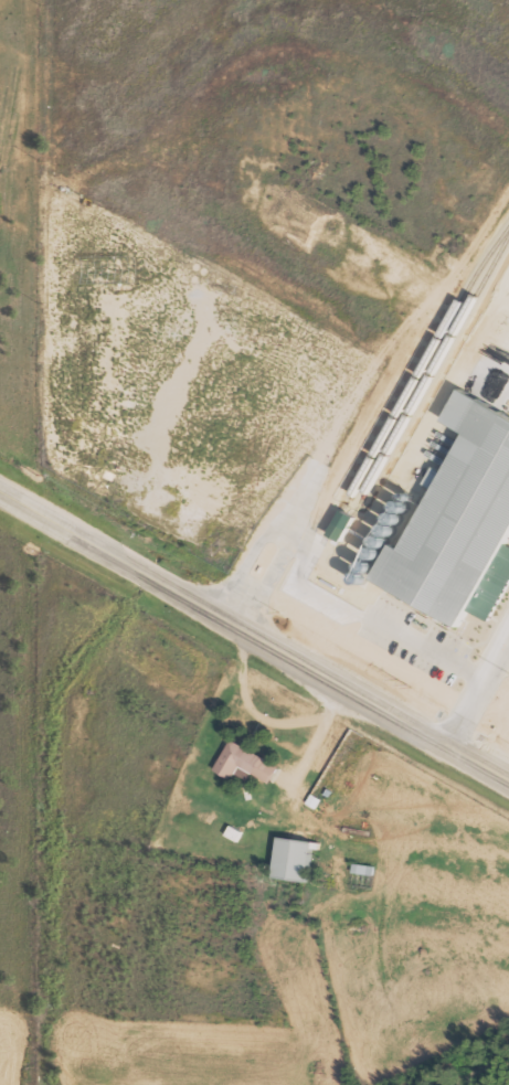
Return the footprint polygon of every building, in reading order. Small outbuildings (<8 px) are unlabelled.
[(439,426),(463,439),(439,481),(425,474),(416,489),(428,496),(395,555),(384,550),(361,592),(452,641),(464,619),(483,630),(508,582),(508,552),(501,547),(508,533),(508,427),(456,397),(439,426)] [(335,532),(350,541),(364,518),(349,509),(335,532)] [(236,741),(221,769),(238,779),(245,767),(278,785),(287,767),(236,741)] [(287,838),(282,877),(317,882),(322,842),(287,838)]
